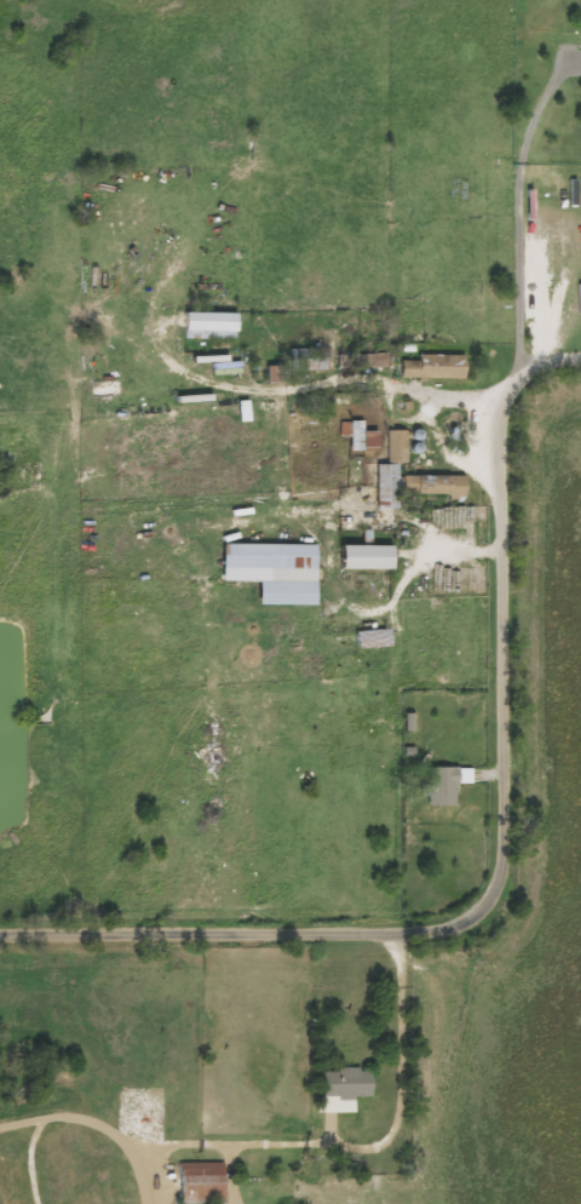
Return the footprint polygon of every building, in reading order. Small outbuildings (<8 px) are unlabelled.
[(240,313),(240,339),(186,339),(186,313),(240,313)] [(332,371),(293,371),(293,348),(332,348),(332,371)] [(468,356),(468,379),(404,379),(404,361),(420,361),(420,356),(468,356)] [(304,423),(330,423),(330,432),(304,432),(304,423)] [(381,434),(381,451),(353,451),(353,423),(366,423),(366,434),(381,434)] [(380,511),(380,465),(402,465),(402,511),(380,511)] [(468,476),(468,497),(422,497),(422,476),(468,476)] [(321,545),(320,606),(264,606),(264,581),(226,581),(226,544),(321,545)] [(398,569),(346,569),(346,546),(398,546),(398,569)] [(358,649),(358,631),(395,630),(395,647),(358,649)] [(474,782),(460,782),(460,805),(431,805),(431,767),(474,767),(474,782)] [(326,1068),(375,1068),(375,1097),(357,1097),(357,1108),(346,1108),(346,1101),(326,1101),(326,1068)] [(183,1163),(228,1163),(228,1197),(183,1197),(183,1163)]
